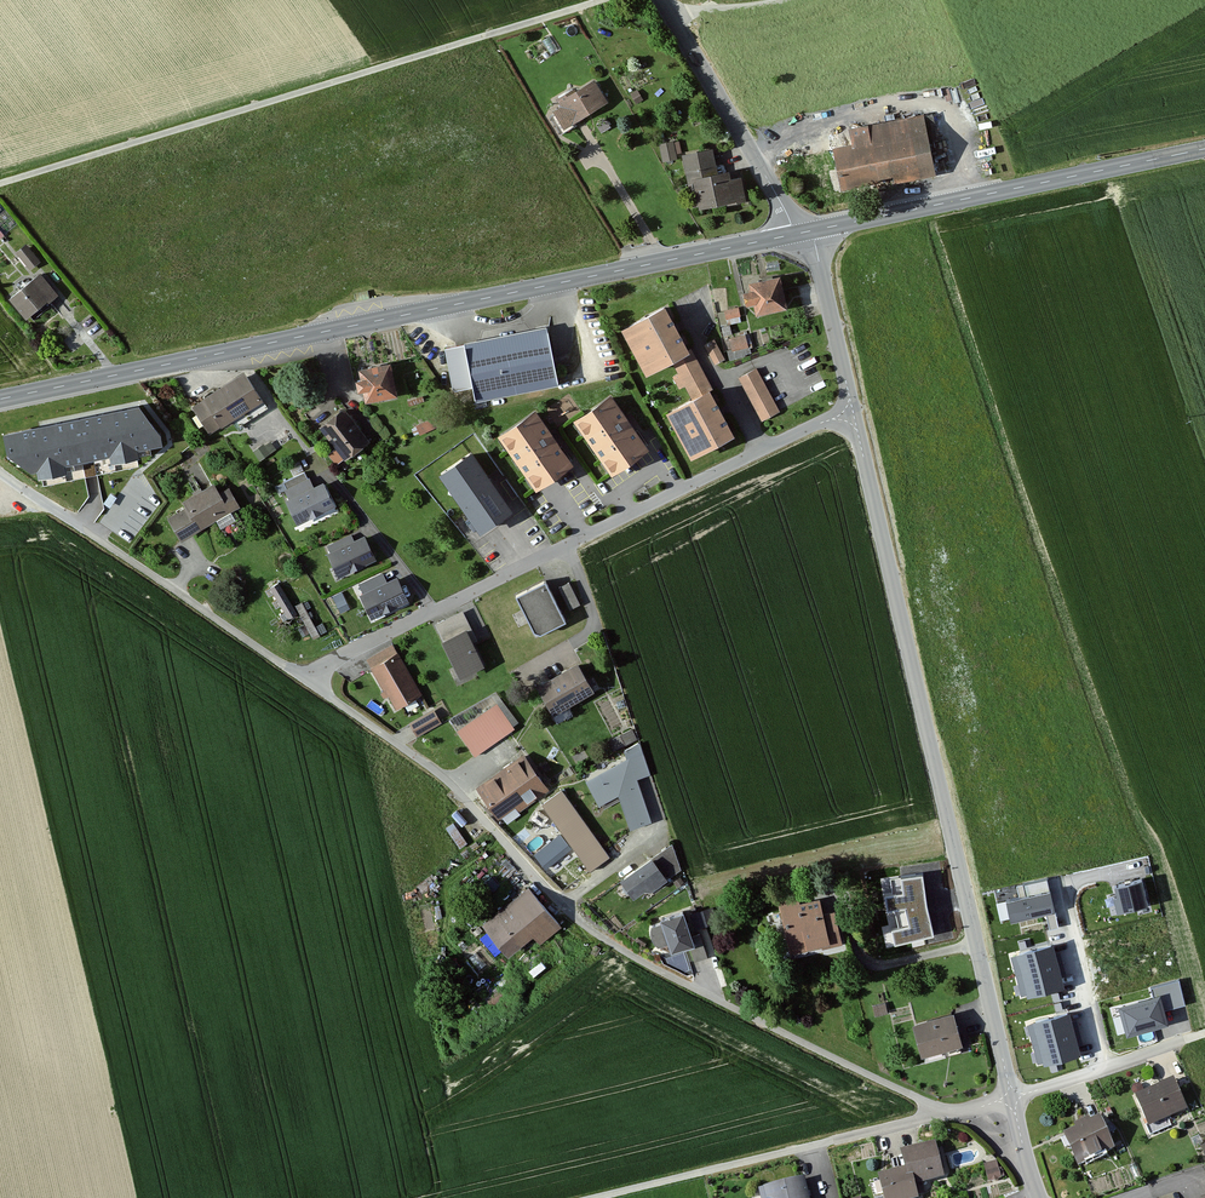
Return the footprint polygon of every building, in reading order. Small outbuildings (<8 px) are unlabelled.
[(559,106),(551,110),(561,127),(605,102),(592,79),(555,100),(559,106)] [(847,143),(828,147),(836,189),(933,171),(922,114),(845,128),(847,143)] [(712,148),(681,152),(689,207),(744,200),(740,175),(727,176),(726,169),(715,170),(712,148)] [(14,225),(0,203),(0,234),(14,225)] [(24,243),(14,251),(28,270),(39,262),(24,243)] [(38,272),(5,298),(21,318),(54,292),(38,272)] [(775,275),(745,281),(746,289),(737,291),(740,304),(749,302),(751,314),(782,308),(775,275)] [(368,290),(354,294),(356,302),(370,298),(368,290)] [(727,317),(743,314),(741,304),(725,308),(727,317)] [(657,306),(616,328),(641,374),(669,359),(688,395),(659,410),(685,457),(728,434),(704,391),(711,387),(690,347),(682,352),(657,306)] [(542,328),(442,347),(450,390),(466,387),(469,400),(553,384),(542,328)] [(731,332),(732,346),(749,345),(749,332),(731,332)] [(714,340),(704,345),(714,365),(724,360),(714,340)] [(386,361),(353,368),(355,376),(349,377),(352,389),(356,388),(360,402),(393,395),(386,361)] [(756,369),(738,378),(762,421),(779,411),(756,369)] [(203,404),(193,411),(210,437),(262,402),(243,373),(201,401),(203,404)] [(611,397),(574,423),(612,477),(648,451),(611,397)] [(339,407),(315,427),(341,459),(365,439),(339,407)] [(137,409),(4,437),(8,456),(32,473),(160,447),(158,436),(137,409)] [(535,412),(498,438),(536,492),(572,466),(535,412)] [(470,455),(442,474),(481,531),(509,513),(470,455)] [(287,502),(297,525),(336,507),(325,484),(313,489),(309,480),(287,490),(291,499),(287,502)] [(181,507),(163,517),(176,540),(237,506),(225,485),(215,491),(211,482),(177,501),(181,507)] [(329,556),(339,577),(374,560),(364,539),(353,544),(350,537),(329,547),(332,554),(329,556)] [(541,579),(512,594),(532,633),(561,618),(541,579)] [(572,579),(560,584),(571,606),(582,601),(572,579)] [(396,580),(361,597),(371,619),(407,603),(396,580)] [(279,584),(270,589),(288,619),(297,614),(279,584)] [(342,592),(332,597),(340,614),(350,609),(342,592)] [(462,626),(436,639),(454,676),(480,663),(462,626)] [(395,652),(369,668),(393,709),(420,694),(395,652)] [(574,661),(534,684),(550,713),(591,690),(574,661)] [(496,703),(456,731),(474,757),(514,729),(496,703)] [(432,710),(408,723),(416,737),(440,723),(432,710)] [(610,735),(614,745),(639,737),(635,727),(610,735)] [(625,758),(584,781),(596,803),(615,794),(627,827),(652,820),(634,777),(651,774),(641,741),(622,748),(625,758)] [(523,754),(475,787),(497,819),(516,805),(519,809),(548,790),(523,754)] [(560,789),(541,803),(589,869),(608,855),(560,789)] [(558,835),(534,855),(546,870),(570,850),(558,835)] [(671,843),(617,878),(629,898),(642,887),(652,890),(682,866),(671,843)] [(892,932),(896,949),(934,938),(926,908),(922,874),(891,880),(892,898),(886,898),(888,913),(896,912),(900,931),(892,932)] [(1140,879),(1116,884),(1122,912),(1146,906),(1140,879)] [(1020,898),(1007,901),(1012,922),(1054,912),(1047,881),(1018,887),(1020,898)] [(528,887),(480,925),(505,956),(531,935),(537,944),(559,927),(528,887)] [(1109,895),(1111,911),(1118,910),(1115,894),(1109,895)] [(798,895),(775,901),(789,956),(843,942),(835,909),(823,912),(819,898),(800,903),(798,895)] [(680,910),(655,918),(667,952),(686,946),(692,963),(708,958),(699,932),(689,935),(680,910)] [(1049,947),(1015,955),(1024,997),(1059,988),(1049,947)] [(1121,1011),(1128,1035),(1164,1025),(1161,1012),(1185,1006),(1178,979),(1151,987),(1155,1001),(1121,1011)] [(951,1011),(911,1022),(920,1056),(960,1045),(951,1011)] [(1065,1015),(1034,1023),(1044,1064),(1075,1056),(1065,1015)] [(1172,1079),(1134,1095),(1147,1126),(1185,1111),(1172,1079)] [(1100,1117),(1061,1134),(1075,1165),(1113,1148),(1100,1117)] [(877,1175),(882,1197),(917,1197),(914,1186),(943,1178),(934,1142),(889,1153),(893,1171),(877,1175)] [(986,1160),(991,1177),(1003,1174),(998,1157),(986,1160)] [(757,1188),(759,1197),(808,1197),(803,1177),(757,1188)]
